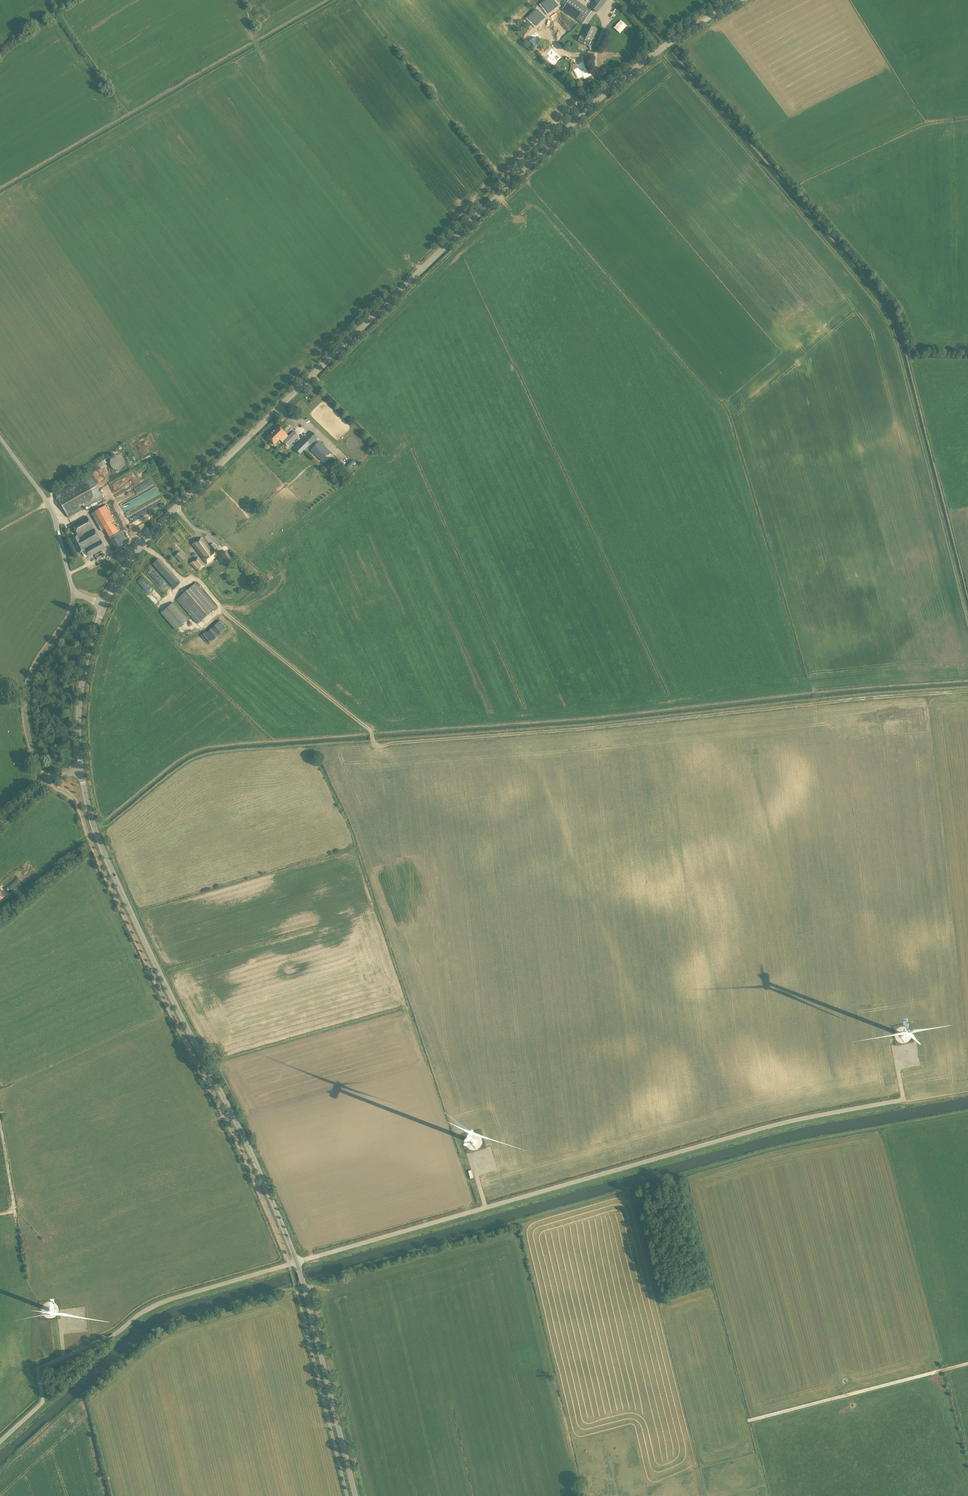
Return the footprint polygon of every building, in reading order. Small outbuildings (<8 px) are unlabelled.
[(563,10),(582,24),(591,11),(576,0),(570,0),(563,10)] [(608,0),(582,0),(598,12),(608,0)] [(549,13),(558,7),(556,3),(555,3),(553,4),(551,1),(544,6),(549,13)] [(540,26),(543,14),(538,13),(537,16),(533,14),(531,23),(540,26)] [(598,30),(588,25),(579,41),(589,47),(591,42),(598,30)] [(541,41),(535,31),(531,33),(532,36),(529,38),(533,45),(541,41)] [(563,55),(554,48),(551,52),(553,54),(551,57),(558,62),(563,55)] [(591,77),(582,65),(577,69),(579,72),(575,75),(580,82),(584,78),(586,81),(591,77)] [(267,437),(274,445),(279,440),(283,443),(283,442),(288,447),(299,436),(294,430),(288,436),(277,426),(267,437)] [(294,449),(300,456),(304,452),(304,451),(318,438),(311,431),(294,449)] [(310,451),(321,461),(330,452),(319,441),(310,451)] [(110,461),(110,463),(110,464),(110,466),(111,467),(112,468),(114,469),(115,470),(116,470),(118,470),(119,470),(121,469),(122,468),(122,467),(123,467),(124,465),(124,464),(124,462),(124,461),(124,460),(123,458),(122,457),(120,456),(119,455),(117,455),(116,455),(114,456),(113,456),(112,457),(111,458),(110,459),(110,461)] [(90,475),(55,495),(68,518),(103,498),(90,475)] [(121,532),(106,505),(94,512),(110,538),(109,539),(116,549),(129,541),(123,531),(121,532)] [(72,524),(77,535),(72,538),(79,553),(84,550),(88,557),(105,548),(88,516),(72,524)] [(194,543),(192,545),(203,558),(202,559),(207,564),(218,555),(214,550),(217,548),(214,543),(209,546),(203,537),(200,539),(194,543)] [(186,557),(180,551),(175,556),(181,562),(186,557)] [(233,559),(226,551),(221,555),(228,564),(233,559)] [(206,565),(199,557),(191,564),(198,572),(206,565)] [(153,563),(172,586),(179,581),(159,558),(153,563)] [(197,624),(217,607),(195,583),(176,600),(197,624)] [(187,619),(173,603),(161,613),(175,630),(187,619)]
